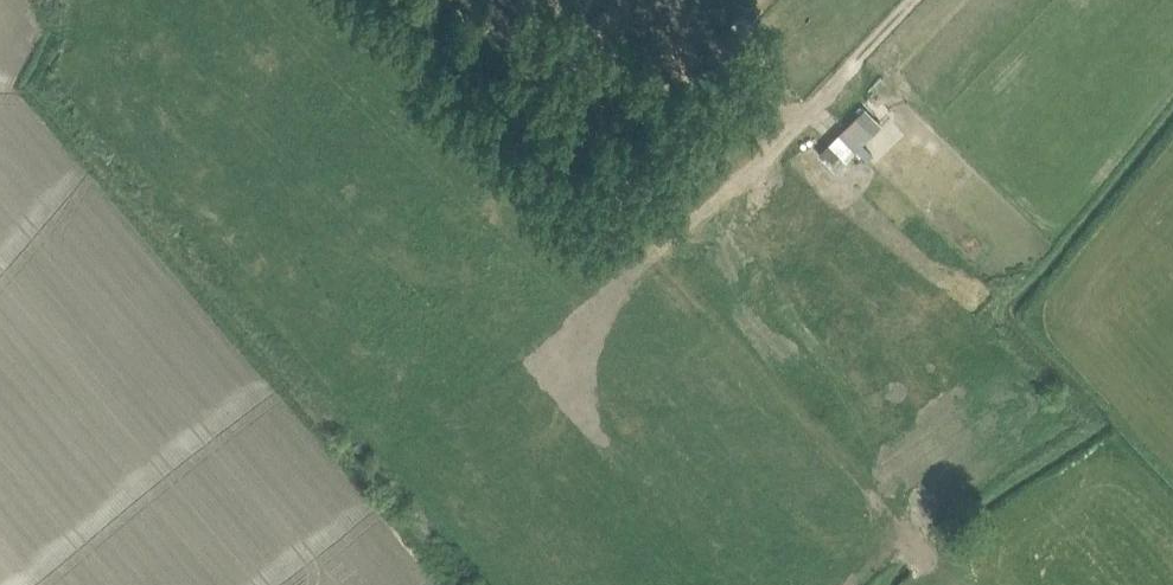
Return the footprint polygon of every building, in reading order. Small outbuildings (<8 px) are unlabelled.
[(854,150),(875,130),(858,114),(838,133),(854,150)] [(837,169),(846,159),(829,142),(819,153),(837,169)]
